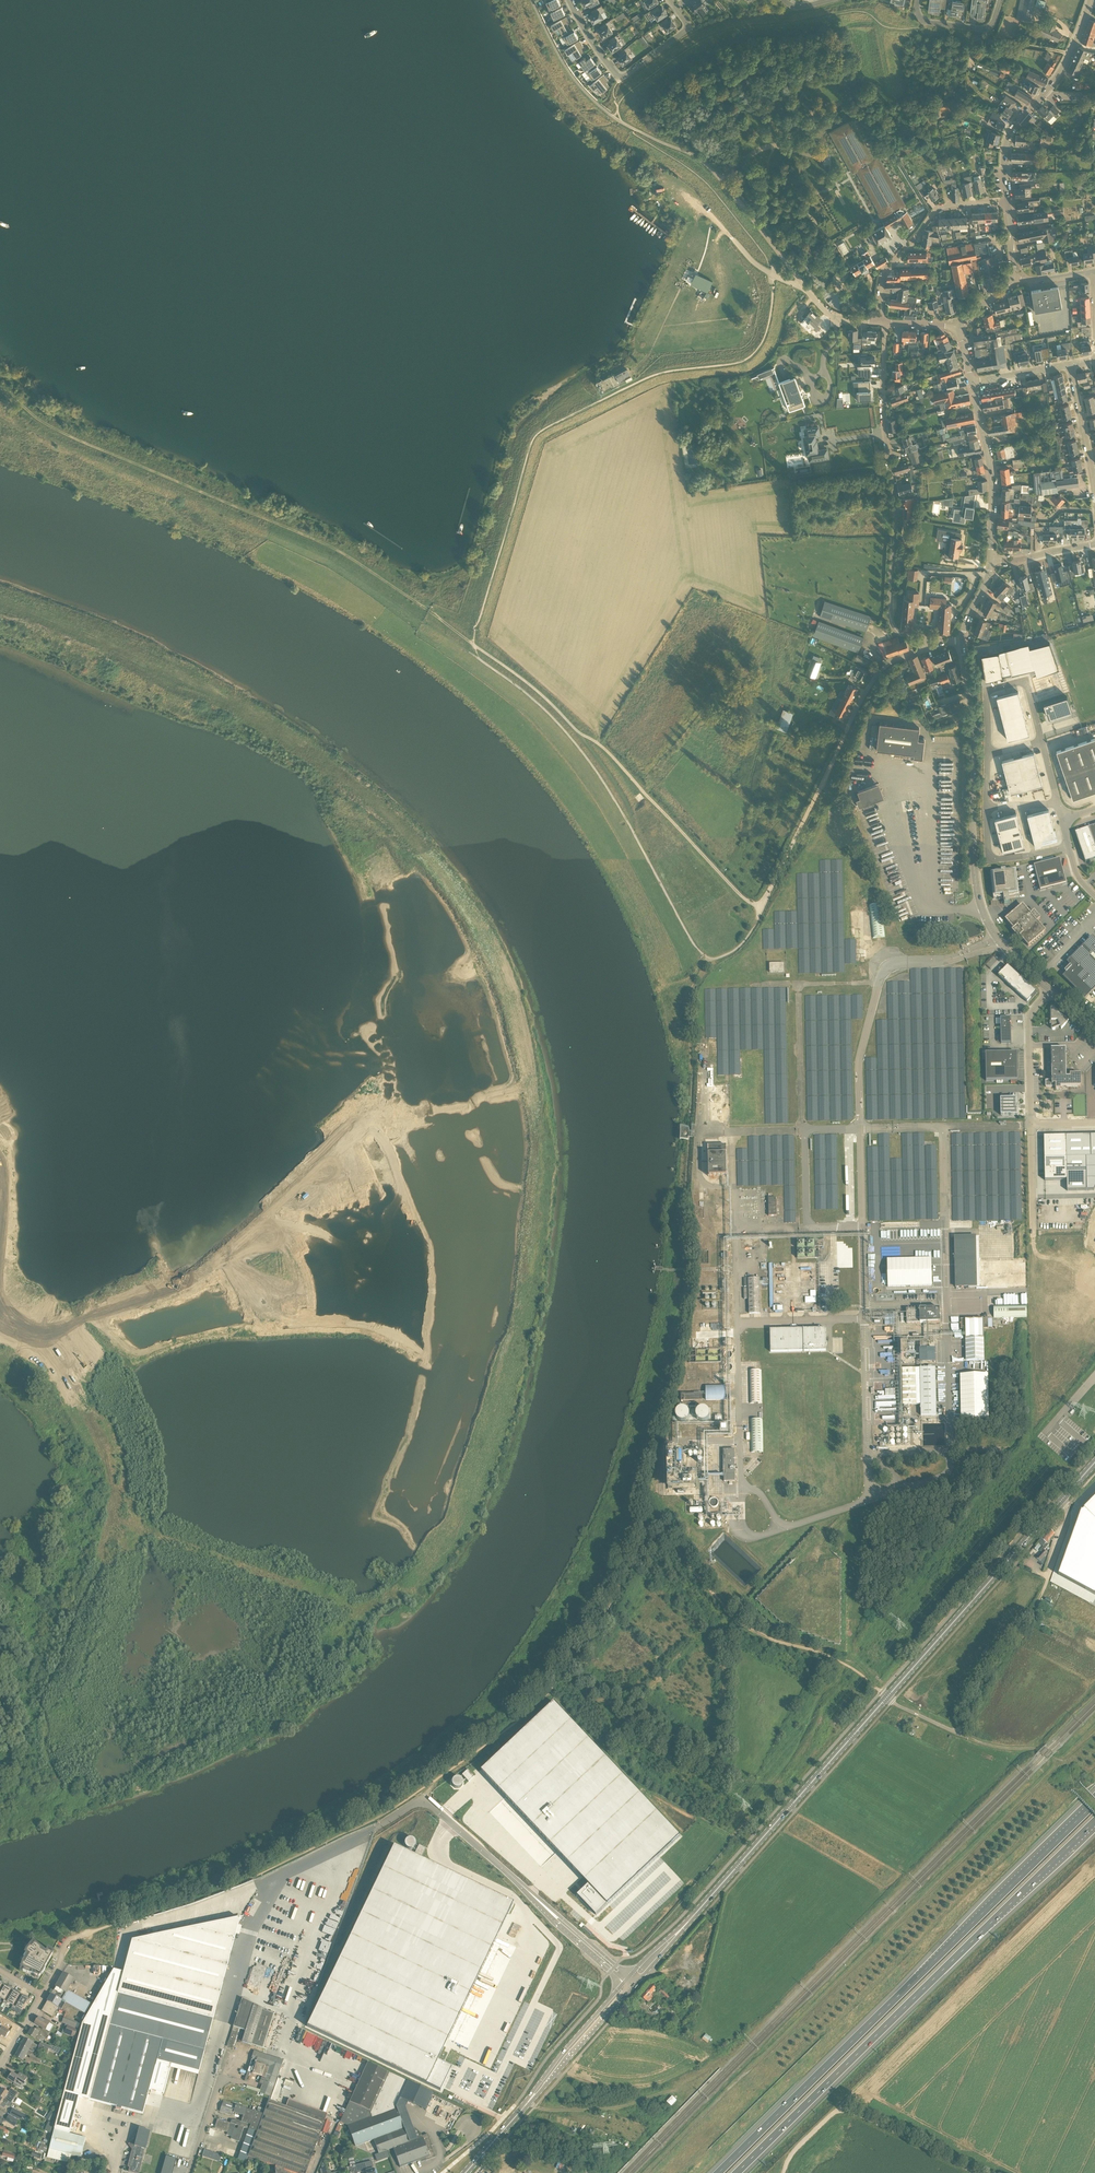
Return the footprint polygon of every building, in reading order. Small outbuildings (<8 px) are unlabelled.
[(550,10),(555,7),(561,5),(558,0),(545,0),(550,10)] [(581,0),(582,1),(581,1),(583,5),(584,5),(584,6),(585,7),(586,7),(588,6),(589,7),(590,9),(600,3),(598,0),(582,0),(581,0)] [(693,5),(694,7),(692,9),(695,13),(698,11),(701,16),(706,13),(702,8),(705,6),(701,0),(689,0),(693,5)] [(928,11),(929,12),(930,12),(932,12),(932,13),(933,13),(933,14),(939,14),(939,13),(940,8),(945,9),(946,0),(930,0),(929,7),(930,7),(930,9),(929,9),(928,10),(928,11)] [(970,12),(975,13),(975,11),(978,11),(977,19),(984,20),(987,0),(972,0),(970,12)] [(1031,21),(1032,14),(1031,14),(1034,0),(1020,0),(1017,18),(1031,21)] [(1040,0),(1037,0),(1035,6),(1044,9),(1046,2),(1040,0)] [(949,4),(949,9),(952,9),(951,16),(959,17),(959,15),(960,12),(960,9),(964,10),(965,2),(953,1),(952,4),(949,4)] [(591,16),(590,17),(591,19),(591,20),(593,23),(594,24),(600,20),(600,21),(604,19),(601,14),(605,12),(601,6),(591,12),(593,14),(593,15),(591,16)] [(664,10),(663,8),(660,9),(658,6),(645,15),(648,21),(655,16),(658,20),(667,14),(667,13),(665,10),(664,10)] [(555,7),(550,10),(554,19),(565,14),(562,7),(557,10),(555,7)] [(623,12),(615,18),(618,21),(626,16),(623,12)] [(559,28),(562,34),(570,30),(567,24),(569,22),(567,17),(551,26),(554,31),(559,28)] [(674,22),(672,20),(672,19),(669,21),(667,18),(658,25),(662,31),(665,28),(668,32),(669,32),(672,30),(672,29),(676,26),(676,25),(674,21),(674,22)] [(1094,33),(1094,21),(1090,20),(1086,30),(1094,33)] [(600,27),(601,29),(602,30),(600,31),(599,32),(600,34),(600,35),(602,38),(603,38),(603,39),(613,32),(610,28),(613,26),(610,21),(600,27)] [(1041,34),(1044,36),(1058,42),(1061,35),(1054,31),(1056,26),(1050,23),(1048,28),(1045,27),(1041,34)] [(562,34),(568,44),(578,38),(573,28),(570,30),(562,34)] [(1094,35),(1094,33),(1086,30),(1082,43),(1091,46),(1094,35)] [(609,41),(611,43),(611,44),(609,45),(608,46),(610,48),(609,49),(612,52),(613,52),(622,46),(619,42),(622,39),(618,34),(609,41)] [(584,53),(582,49),(581,47),(583,46),(580,41),(565,50),(568,55),(573,52),(577,58),(584,53)] [(619,59),(618,59),(620,62),(619,62),(622,65),(623,65),(628,61),(629,62),(633,59),(629,54),(632,52),(628,47),(622,51),(619,54),(621,57),(619,59)] [(1088,52),(1079,47),(1074,58),(1083,62),(1085,58),(1089,61),(1091,57),(1093,53),(1088,52)] [(595,63),(591,57),(586,61),(584,58),(579,62),(586,71),(595,63)] [(1077,75),(1083,62),(1074,58),(1068,71),(1077,75)] [(1047,63),(1043,71),(1049,75),(1054,67),(1056,63),(1053,61),(1051,65),(1047,63)] [(586,71),(592,79),(602,72),(595,63),(586,71)] [(1038,83),(1044,86),(1045,86),(1048,79),(1029,70),(1026,77),(1022,75),(1022,78),(1025,79),(1024,81),(1025,81),(1026,79),(1034,82),(1034,83),(1037,84),(1038,83)] [(603,93),(603,92),(610,87),(605,81),(607,79),(604,75),(590,86),(594,90),(598,87),(603,93)] [(1036,85),(1037,84),(1034,83),(1034,82),(1026,79),(1025,81),(1024,81),(1031,84),(1029,88),(1028,87),(1025,85),(1024,86),(1021,85),(1021,86),(1024,88),(1023,88),(1036,94),(1039,87),(1036,85)] [(1032,97),(1018,89),(1014,96),(1028,104),(1032,97)] [(1006,96),(997,110),(1009,118),(1013,111),(1011,110),(1016,102),(1006,96)] [(1055,114),(1056,115),(1059,111),(1054,106),(1050,109),(1050,110),(1049,111),(1046,108),(1045,109),(1042,106),(1037,111),(1048,122),(1055,114)] [(994,127),(1002,130),(1005,124),(1001,122),(1002,120),(999,119),(1000,116),(993,113),(989,119),(996,122),(994,127)] [(928,124),(929,128),(937,125),(933,114),(928,115),(931,123),(928,124)] [(1036,120),(1029,114),(1021,124),(1026,129),(1029,126),(1032,128),(1035,124),(1034,123),(1036,120)] [(832,134),(829,136),(839,153),(841,151),(851,170),(855,168),(856,169),(880,213),(878,213),(881,219),(883,222),(885,225),(872,232),(878,243),(891,236),(887,228),(900,221),(902,224),(905,229),(914,224),(907,212),(905,213),(904,211),(901,205),(904,204),(903,201),(903,200),(902,200),(880,159),(880,158),(876,161),(874,159),(864,139),(866,138),(857,120),(854,122),(853,120),(830,132),(832,134)] [(1000,135),(991,132),(989,140),(986,139),(984,145),(993,147),(994,143),(998,144),(1000,135)] [(1015,144),(1016,144),(1035,146),(1040,146),(1041,138),(1036,138),(1036,137),(1016,135),(1015,144)] [(1038,155),(1013,153),(1012,153),(1011,162),(1037,164),(1038,155)] [(959,202),(959,188),(957,188),(956,182),(955,182),(955,180),(945,181),(945,178),(942,170),(946,168),(949,175),(952,174),(953,175),(957,173),(951,160),(936,167),(944,184),(951,184),(952,184),(952,189),(953,202),(959,202)] [(1013,172),(1013,179),(1022,180),(1022,181),(1028,181),(1028,177),(1029,177),(1029,176),(1028,176),(1028,172),(1013,172)] [(965,197),(967,196),(968,195),(972,195),(970,186),(973,185),(971,176),(964,178),(965,183),(961,184),(963,196),(965,196),(965,197)] [(983,187),(981,179),(980,176),(974,177),(974,180),(977,193),(985,192),(983,187)] [(1015,189),(1016,198),(1025,197),(1025,189),(1031,189),(1031,186),(1036,186),(1035,184),(1020,185),(1020,189),(1015,189)] [(928,188),(922,192),(926,199),(930,197),(932,201),(939,197),(937,194),(938,194),(936,189),(934,190),(933,188),(930,190),(928,188)] [(1022,203),(1017,204),(1018,211),(1019,211),(1024,211),(1027,210),(1027,212),(1029,212),(1034,211),(1033,206),(1028,207),(1028,203),(1033,203),(1040,202),(1039,199),(1043,199),(1043,197),(1039,198),(1022,200),(1022,203)] [(910,214),(912,218),(925,210),(923,206),(917,209),(916,207),(913,208),(915,211),(910,214)] [(818,212),(816,209),(813,210),(820,224),(825,222),(824,218),(822,219),(818,212)] [(1048,214),(1047,211),(1043,212),(1043,213),(1034,214),(1035,222),(1049,220),(1048,214)] [(1018,224),(1035,222),(1034,214),(1017,216),(1018,224)] [(1054,241),(1053,234),(1051,227),(1046,228),(1038,230),(1029,231),(1020,233),(1018,233),(1019,242),(1043,238),(1044,242),(1054,241)] [(940,239),(938,232),(925,230),(924,235),(938,238),(940,239)] [(937,243),(938,238),(924,235),(922,245),(931,247),(932,240),(933,241),(933,243),(937,243)] [(976,253),(978,265),(982,265),(984,275),(995,273),(990,248),(994,248),(993,244),(992,244),(992,240),(974,243),(976,253)] [(838,244),(843,255),(849,252),(844,241),(838,244)] [(978,265),(976,253),(974,243),(947,248),(950,265),(952,265),(958,297),(969,295),(963,262),(971,261),(974,277),(980,275),(978,265)] [(1085,263),(1094,261),(1093,254),(1094,253),(1094,247),(1094,246),(1087,247),(1088,253),(1083,253),(1085,263)] [(1070,258),(1071,265),(1079,264),(1078,256),(1073,256),(1072,250),(1065,251),(1066,259),(1070,258)] [(875,264),(867,251),(861,255),(864,260),(851,268),(856,276),(875,264)] [(1045,265),(1045,264),(1044,262),(1047,262),(1045,251),(1038,253),(1039,255),(1041,263),(1041,265),(1036,266),(1037,273),(1054,270),(1053,263),(1045,265)] [(932,257),(931,257),(931,253),(926,253),(908,253),(908,262),(926,261),(926,262),(932,262),(932,257)] [(1022,267),(1041,263),(1039,255),(1035,256),(1034,255),(1027,257),(1027,258),(1021,259),(1022,267)] [(875,264),(877,269),(889,262),(886,257),(875,264)] [(900,275),(900,279),(929,278),(928,268),(900,270),(900,275)] [(998,289),(995,273),(984,275),(986,285),(988,291),(998,289)] [(712,281),(697,274),(692,284),(708,291),(712,281)] [(886,290),(899,290),(900,290),(900,287),(900,284),(907,284),(906,282),(900,282),(886,282),(886,290)] [(956,296),(954,289),(954,285),(941,287),(943,296),(944,301),(952,300),(951,297),(956,296)] [(1062,308),(1058,287),(1058,286),(1031,291),(1035,312),(1062,308)] [(909,302),(916,303),(917,298),(909,297),(908,298),(907,298),(909,289),(900,287),(900,290),(899,290),(897,300),(909,301),(909,302)] [(994,305),(995,307),(996,314),(1025,307),(1022,294),(1008,297),(1009,301),(994,305)] [(907,308),(908,302),(891,300),(890,307),(905,309),(906,307),(907,308)] [(942,304),(938,305),(937,300),(928,302),(930,310),(938,308),(939,311),(946,309),(947,314),(955,312),(952,300),(944,301),(941,302),(942,304)] [(909,302),(908,302),(907,308),(906,307),(905,309),(904,318),(916,319),(917,312),(919,312),(919,307),(915,307),(916,303),(909,302)] [(807,316),(802,319),(810,330),(807,332),(811,338),(819,332),(818,332),(813,325),(817,322),(815,318),(812,313),(811,312),(806,316),(807,316)] [(988,334),(996,333),(994,328),(1001,327),(1000,320),(999,321),(999,319),(997,320),(996,321),(994,322),(992,314),(983,316),(986,327),(986,330),(987,330),(988,334)] [(1022,334),(1019,334),(1018,329),(1010,330),(1010,331),(998,333),(996,333),(988,334),(983,335),(983,334),(981,335),(975,336),(973,336),(974,344),(974,347),(977,346),(977,344),(985,343),(989,342),(990,347),(986,347),(975,349),(975,350),(976,357),(991,354),(990,351),(995,351),(994,346),(1003,345),(1010,344),(1013,343),(1013,341),(1023,339),(1022,334)] [(859,349),(861,349),(862,338),(858,338),(858,331),(849,331),(848,331),(848,336),(849,336),(849,340),(854,340),(854,349),(859,349)] [(867,339),(863,338),(862,338),(863,343),(872,344),(872,339),(876,340),(877,332),(868,331),(867,339)] [(910,344),(910,332),(903,331),(902,335),(902,340),(902,344),(910,344)] [(938,346),(949,341),(947,336),(946,337),(944,333),(933,338),(936,346),(937,345),(937,346),(938,346)] [(946,351),(953,350),(949,341),(938,346),(937,346),(938,352),(943,351),(945,350),(946,351)] [(1082,354),(1092,353),(1090,341),(1086,342),(1080,343),(1082,354)] [(1057,350),(1059,359),(1067,357),(1066,350),(1072,349),(1071,342),(1061,344),(1062,349),(1057,350)] [(1003,345),(994,346),(995,351),(990,351),(991,354),(991,360),(976,362),(977,371),(1006,366),(1003,345)] [(1036,362),(1043,361),(1043,359),(1050,358),(1048,348),(1034,350),(1036,362)] [(959,367),(956,358),(954,350),(953,350),(954,350),(953,351),(953,350),(946,351),(938,354),(940,362),(943,362),(944,366),(948,365),(949,370),(959,367)] [(1021,352),(1013,353),(1015,363),(1019,362),(1020,364),(1021,364),(1021,365),(1025,364),(1025,363),(1029,362),(1027,353),(1022,355),(1021,352)] [(861,362),(858,362),(858,368),(858,369),(859,376),(865,376),(865,368),(871,368),(871,365),(874,365),(874,363),(874,359),(874,357),(867,357),(867,356),(867,355),(861,355),(861,360),(861,361),(861,362)] [(893,378),(895,378),(895,382),(900,382),(900,378),(900,374),(903,374),(902,363),(900,363),(899,363),(896,363),(896,370),(893,370),(893,378)] [(935,384),(938,384),(942,382),(949,380),(948,377),(961,373),(959,368),(949,371),(940,373),(940,374),(941,379),(934,381),(935,384)] [(631,377),(631,375),(627,369),(616,376),(620,383),(631,377)] [(772,369),(757,374),(759,379),(774,373),(772,369)] [(1077,375),(1078,382),(1083,381),(1084,388),(1090,387),(1089,381),(1088,382),(1086,373),(1077,375)] [(1055,383),(1064,381),(1062,375),(1050,377),(1050,380),(1054,379),(1055,383)] [(780,383),(779,383),(782,392),(786,390),(791,403),(790,404),(787,405),(789,411),(805,406),(803,399),(802,399),(799,391),(800,391),(801,391),(796,378),(795,379),(795,377),(790,379),(780,383)] [(951,379),(949,380),(942,382),(938,384),(939,388),(947,386),(948,390),(959,388),(959,387),(960,387),(959,384),(958,384),(957,380),(952,381),(951,379)] [(870,382),(858,382),(858,383),(859,400),(859,401),(872,400),(872,392),(872,391),(871,391),(870,382)] [(894,394),(908,390),(906,384),(892,388),(894,394)] [(981,393),(982,402),(1015,396),(1014,388),(998,391),(998,387),(985,389),(985,393),(981,393)] [(971,404),(969,394),(955,396),(954,389),(944,392),(943,391),(932,395),(935,405),(946,402),(947,409),(971,404)] [(1055,404),(1055,402),(1068,399),(1066,393),(1058,395),(1059,398),(1049,400),(1050,406),(1055,404)] [(907,394),(891,399),(893,405),(909,400),(907,394)] [(1087,405),(1094,404),(1094,396),(1093,396),(1085,398),(1087,405)] [(982,403),(984,411),(1004,407),(1003,399),(982,403)] [(1087,405),(1088,413),(1094,412),(1094,406),(1094,404),(1087,405)] [(1061,413),(1070,411),(1069,405),(1056,407),(1056,410),(1061,409),(1061,413)] [(1070,411),(1061,413),(1062,416),(1058,417),(1059,420),(1063,419),(1071,417),(1070,411)] [(989,435),(1015,432),(1015,425),(1014,425),(1013,418),(1022,416),(1021,412),(1012,414),(993,416),(994,421),(1002,420),(1002,426),(987,428),(989,435)] [(948,428),(974,422),(975,422),(973,413),(946,419),(948,428)] [(889,436),(893,436),(893,431),(897,431),(897,435),(900,435),(899,431),(897,431),(896,420),(887,421),(889,436)] [(1065,430),(1074,429),(1072,422),(1060,425),(1060,428),(1064,427),(1065,430)] [(977,432),(975,425),(966,427),(967,429),(960,431),(962,435),(963,435),(968,434),(977,432)] [(820,436),(818,427),(812,428),(808,429),(809,436),(804,436),(805,441),(804,441),(805,450),(806,450),(807,454),(809,453),(810,460),(829,458),(827,449),(818,451),(817,447),(817,446),(817,440),(816,440),(815,436),(820,436)] [(1074,429),(1065,430),(1066,434),(1062,435),(1062,437),(1067,436),(1067,437),(1075,435),(1074,429)] [(918,439),(916,440),(915,437),(911,436),(910,436),(902,438),(905,445),(918,442),(919,442),(918,439)] [(980,447),(978,439),(965,442),(965,446),(966,448),(973,447),(974,449),(980,448),(981,448),(981,447),(980,447)] [(1069,448),(1077,446),(1076,440),(1063,443),(1064,445),(1068,444),(1069,448)] [(909,452),(920,448),(918,442),(905,445),(907,452),(909,452)] [(1016,450),(1015,445),(1004,447),(1004,448),(997,450),(998,458),(1006,456),(1006,459),(1010,458),(1009,451),(1016,450)] [(982,452),(981,448),(980,448),(974,449),(973,447),(966,448),(965,446),(958,447),(960,456),(982,452)] [(1077,446),(1069,448),(1070,452),(1065,453),(1066,455),(1079,453),(1077,446)] [(920,448),(909,452),(913,463),(921,461),(921,460),(924,459),(922,453),(927,452),(925,447),(920,448)] [(953,457),(960,456),(958,447),(953,448),(951,448),(953,457)] [(970,458),(971,459),(971,462),(975,461),(976,466),(983,465),(982,457),(975,458),(974,457),(970,458)] [(1073,466),(1081,464),(1080,458),(1067,460),(1068,463),(1072,462),(1073,466)] [(915,474),(913,467),(912,462),(908,462),(902,464),(893,466),(895,474),(896,474),(905,472),(909,471),(910,475),(911,474),(912,483),(915,483),(914,474),(915,474)] [(1081,464),(1073,466),(1073,469),(1069,470),(1070,473),(1083,470),(1081,464)] [(810,465),(796,468),(797,474),(811,472),(810,465)] [(974,474),(985,471),(983,465),(976,466),(977,470),(973,471),(974,474)] [(1001,476),(1010,475),(1016,475),(1015,471),(1011,471),(1011,472),(1009,473),(1009,468),(1000,469),(1001,476)] [(1063,479),(1063,476),(1062,470),(1034,473),(1035,494),(1039,494),(1042,495),(1045,494),(1054,493),(1058,492),(1058,488),(1079,486),(1078,477),(1063,479)] [(1010,475),(1001,476),(1002,484),(1011,483),(1010,475)] [(911,483),(903,485),(902,481),(897,482),(898,486),(898,487),(898,489),(898,490),(899,495),(901,495),(902,494),(909,493),(913,492),(911,484),(911,483)] [(987,490),(986,481),(978,481),(979,489),(969,489),(969,495),(976,494),(985,493),(985,490),(987,490)] [(1013,499),(1014,489),(1021,490),(1020,485),(1012,486),(1012,489),(1009,488),(1009,490),(1002,489),(1002,498),(1013,499)] [(1039,494),(1035,494),(1033,494),(1032,501),(1032,503),(1044,506),(1045,501),(1038,500),(1039,494)] [(1059,506),(1065,500),(1059,495),(1057,498),(1054,495),(1051,499),(1059,506)] [(953,498),(941,500),(942,505),(950,506),(950,504),(953,504),(953,498)] [(900,499),(900,507),(904,507),(903,518),(911,519),(912,508),(915,508),(915,499),(900,499)] [(975,508),(963,506),(962,510),(956,509),(955,516),(958,516),(957,522),(965,523),(966,517),(973,518),(975,508)] [(1018,515),(1031,516),(1032,507),(1019,506),(1018,515)] [(1035,528),(1035,527),(1035,522),(1018,520),(1018,523),(1012,522),(1009,521),(999,519),(997,527),(1010,529),(1010,527),(1012,528),(1020,530),(1021,524),(1030,526),(1030,527),(1035,528)] [(1064,526),(1064,529),(1068,529),(1071,529),(1071,536),(1078,536),(1078,525),(1071,525),(1071,520),(1068,520),(1064,520),(1064,526)] [(1081,520),(1081,525),(1078,525),(1078,536),(1085,536),(1085,527),(1088,527),(1088,520),(1081,520)] [(1035,534),(1035,538),(1039,538),(1039,539),(1043,539),(1043,542),(1050,542),(1050,530),(1043,531),(1043,526),(1039,526),(1035,527),(1035,528),(1035,534)] [(1050,530),(1050,542),(1057,542),(1057,533),(1060,533),(1060,526),(1056,526),(1056,530),(1050,530)] [(939,530),(938,540),(947,542),(948,542),(948,546),(950,546),(949,550),(946,550),(945,557),(946,557),(946,558),(945,561),(958,563),(958,562),(959,557),(960,550),(962,550),(963,544),(961,544),(962,539),(961,539),(961,534),(939,530)] [(1013,539),(1013,549),(1021,549),(1021,538),(1018,538),(1018,533),(1013,532),(1013,539)] [(1013,549),(1013,539),(1009,539),(1009,538),(1005,538),(1005,549),(1013,549)] [(1076,575),(1075,573),(1084,571),(1083,564),(1081,565),(1080,561),(1073,562),(1073,565),(1068,566),(1071,576),(1076,575)] [(1062,565),(1054,567),(1056,572),(1051,573),(1053,582),(1058,581),(1058,582),(1059,581),(1061,586),(1070,583),(1067,571),(1064,572),(1062,565)] [(917,580),(919,570),(909,569),(908,579),(917,580)] [(1042,571),(1035,572),(1040,591),(1042,596),(1042,599),(1053,596),(1052,593),(1051,589),(1048,577),(1044,578),(1042,571)] [(1027,576),(1019,578),(1022,589),(1022,590),(1027,588),(1028,592),(1035,590),(1033,583),(1029,584),(1027,576)] [(999,588),(1004,592),(1007,595),(1010,592),(1011,592),(1013,590),(1004,582),(999,588)] [(1001,596),(1004,592),(999,588),(994,594),(1002,602),(1005,599),(1001,596)] [(911,631),(913,606),(918,607),(919,600),(919,599),(919,593),(918,596),(909,595),(909,600),(905,600),(902,630),(911,631)] [(952,605),(946,604),(947,598),(931,597),(930,608),(939,609),(938,629),(928,629),(928,632),(931,632),(949,634),(952,605)] [(987,607),(993,610),(995,605),(999,608),(1001,605),(990,600),(987,607)] [(825,601),(820,616),(867,631),(870,621),(874,623),(875,618),(825,601)] [(990,614),(993,610),(987,607),(983,614),(993,619),(995,616),(990,614)] [(988,631),(990,626),(991,623),(980,619),(977,627),(985,630),(987,630),(988,631)] [(813,636),(858,652),(864,638),(819,621),(813,636)] [(1003,624),(999,623),(999,629),(1002,629),(1002,631),(1006,632),(1007,625),(1003,624)] [(975,634),(981,636),(980,638),(988,641),(990,636),(989,635),(989,636),(986,634),(987,630),(985,630),(977,627),(975,634)] [(884,658),(909,649),(906,641),(900,643),(898,638),(883,643),(883,642),(879,643),(884,658)] [(999,653),(981,656),(986,682),(987,681),(988,681),(992,680),(994,679),(1003,677),(1003,676),(1012,674),(1012,675),(1035,669),(1051,664),(1052,671),(1059,669),(1051,645),(1050,643),(1030,648),(1029,644),(999,652),(999,653)] [(949,651),(943,654),(946,663),(946,664),(946,666),(953,663),(949,651)] [(867,666),(870,659),(857,654),(854,660),(867,666)] [(943,654),(933,657),(937,667),(940,665),(942,671),(944,670),(946,669),(946,666),(945,664),(946,664),(946,663),(943,654)] [(909,659),(909,660),(915,674),(907,677),(910,685),(926,679),(917,656),(909,659)] [(929,656),(922,659),(926,671),(934,669),(929,656)] [(814,682),(821,663),(812,659),(805,678),(814,682)] [(853,669),(856,665),(852,663),(847,672),(849,674),(852,669),(853,669)] [(953,663),(946,666),(947,667),(949,666),(950,670),(949,670),(950,673),(948,674),(948,676),(958,672),(956,665),(954,665),(953,663)] [(854,670),(850,677),(856,680),(858,677),(863,680),(867,672),(858,667),(855,671),(854,670)] [(958,672),(948,676),(950,681),(951,681),(952,685),(958,683),(957,681),(961,680),(958,672)] [(945,674),(938,676),(939,677),(941,683),(941,684),(942,684),(950,681),(948,676),(948,674),(947,674),(947,673),(945,674)] [(931,686),(938,684),(936,677),(929,680),(931,686)] [(844,696),(836,713),(844,717),(847,711),(852,701),(853,698),(855,694),(856,693),(858,689),(849,685),(845,693),(844,696)] [(1008,740),(1029,735),(1019,692),(997,697),(1008,740)] [(1044,705),(1046,713),(1048,712),(1050,720),(1051,719),(1055,718),(1072,712),(1067,697),(1044,705)] [(963,707),(960,699),(949,703),(952,712),(963,708),(963,707)] [(788,732),(795,707),(783,704),(777,729),(788,732)] [(952,712),(951,710),(950,706),(940,710),(942,716),(952,712)] [(920,728),(880,723),(877,750),(911,754),(910,757),(922,759),(925,741),(918,740),(920,728)] [(1092,793),(1094,792),(1094,738),(1076,745),(1092,793)] [(1073,799),(1092,793),(1076,745),(1057,752),(1073,799)] [(1042,786),(1034,754),(1002,762),(1010,794),(1042,786)] [(1049,810),(1027,816),(1035,848),(1057,843),(1049,810)] [(1017,814),(995,820),(1003,852),(1025,847),(1017,814)] [(1085,862),(1094,859),(1094,826),(1075,833),(1085,862)] [(1037,878),(1063,871),(1060,859),(1034,866),(1037,878)] [(994,898),(994,899),(998,898),(998,899),(1003,898),(1004,905),(1010,904),(1009,898),(1014,897),(1019,896),(1019,895),(1018,895),(1018,891),(1018,890),(1017,890),(1017,886),(1018,886),(1018,885),(1017,885),(1016,881),(1017,881),(1017,880),(1016,880),(1016,876),(1017,876),(1017,875),(1016,876),(1015,871),(1016,871),(1016,870),(1011,871),(1011,870),(995,872),(991,873),(991,874),(992,878),(991,878),(991,879),(992,879),(992,883),(992,884),(993,884),(993,888),(992,888),(992,889),(993,888),(994,893),(993,893),(994,893),(994,898),(993,898),(994,898)] [(1063,871),(1037,878),(1039,885),(1040,890),(1066,884),(1064,874),(1063,871)] [(881,904),(869,905),(873,938),(885,937),(881,904)] [(1026,926),(1037,916),(1034,912),(1031,915),(1023,905),(1014,913),(1026,926)] [(1026,926),(1014,913),(1006,920),(1012,928),(1013,928),(1017,933),(1026,926)] [(1026,926),(1037,939),(1045,931),(1037,922),(1040,919),(1037,916),(1026,926)] [(1022,938),(1028,946),(1037,939),(1026,926),(1017,933),(1022,938)] [(1064,972),(1066,973),(1085,992),(1094,982),(1094,939),(1092,937),(1076,953),(1079,957),(1070,966),(1064,972)] [(987,963),(991,967),(999,957),(996,953),(987,963)] [(1033,990),(1008,966),(999,976),(1011,988),(1014,991),(1015,991),(1027,1002),(1031,998),(1031,999),(1037,993),(1033,989),(1033,990)] [(1069,1021),(1065,1018),(1054,1008),(1053,1008),(1052,1008),(1051,1008),(1051,1009),(1051,1010),(1051,1028),(1052,1029),(1052,1030),(1053,1030),(1054,1030),(1060,1027),(1061,1029),(1069,1021)] [(1001,1018),(1001,1044),(1011,1043),(1011,1018),(1001,1018)] [(1052,1076),(1048,1076),(1048,1081),(1046,1081),(1046,1087),(1056,1087),(1056,1090),(1061,1089),(1061,1087),(1072,1087),(1081,1087),(1081,1074),(1070,1075),(1070,1077),(1066,1077),(1066,1049),(1065,1049),(1052,1049),(1051,1049),(1051,1054),(1052,1076)] [(1017,1080),(1017,1052),(986,1053),(986,1081),(1017,1080)] [(1018,1109),(1018,1108),(1016,1108),(1016,1105),(1016,1098),(1013,1098),(1012,1098),(1001,1099),(1001,1115),(1010,1115),(1010,1116),(1018,1115),(1017,1109),(1018,1109)] [(1044,1136),(1045,1158),(1067,1158),(1094,1157),(1094,1135),(1071,1136),(1044,1136)] [(726,1145),(708,1146),(709,1176),(727,1176),(726,1145)] [(1045,1158),(1045,1180),(1067,1180),(1067,1187),(1067,1191),(1094,1190),(1094,1189),(1094,1157),(1067,1158),(1045,1158)] [(777,1215),(776,1198),(768,1198),(769,1216),(777,1216),(777,1215)] [(940,1237),(940,1230),(921,1230),(921,1238),(937,1238),(940,1237)] [(975,1237),(955,1237),(956,1287),(977,1286),(975,1237)] [(824,1240),(797,1241),(798,1258),(819,1258),(819,1246),(824,1246),(824,1240)] [(931,1258),(887,1259),(888,1287),(932,1286),(931,1258)] [(980,1260),(980,1287),(1027,1286),(1027,1259),(980,1260)] [(760,1285),(759,1279),(759,1278),(748,1278),(749,1314),(760,1313),(760,1285)] [(720,1310),(720,1294),(720,1292),(719,1285),(703,1286),(703,1310),(720,1310)] [(811,1290),(811,1296),(806,1296),(806,1302),(816,1302),(816,1290),(811,1290)] [(993,1299),(994,1317),(1028,1317),(1027,1304),(1001,1305),(1001,1299),(1003,1299),(1003,1295),(994,1295),(994,1299),(993,1299)] [(940,1308),(906,1309),(906,1311),(907,1323),(940,1322),(940,1308)] [(984,1360),(984,1338),(984,1328),(988,1328),(988,1319),(983,1319),(966,1319),(961,1319),(961,1329),(965,1329),(966,1361),(984,1360)] [(771,1352),(826,1351),(826,1328),(770,1330),(771,1352)] [(691,1350),(689,1350),(689,1352),(690,1352),(690,1356),(689,1356),(689,1358),(690,1358),(690,1361),(689,1361),(689,1363),(721,1362),(721,1349),(692,1350),(692,1351),(691,1351),(691,1350)] [(902,1368),(903,1405),(921,1405),(921,1415),(936,1415),(935,1368),(902,1368)] [(762,1370),(749,1370),(750,1403),(762,1403),(762,1370)] [(960,1374),(961,1418),(988,1418),(988,1374),(960,1374)] [(726,1386),(706,1387),(706,1400),(726,1400),(726,1386)] [(763,1419),(750,1419),(751,1452),(763,1452),(763,1419)] [(704,1457),(704,1451),(704,1447),(699,1447),(699,1448),(688,1448),(688,1457),(704,1457)] [(735,1449),(724,1449),(724,1481),(735,1481),(735,1449)] [(697,1474),(684,1474),(683,1462),(684,1462),(684,1453),(683,1453),(683,1450),(668,1450),(669,1490),(684,1490),(697,1490),(697,1474)] [(1058,1575),(1094,1595),(1094,1497),(1094,1498),(1092,1501),(1091,1501),(1088,1504),(1083,1509),(1084,1509),(1083,1511),(1081,1510),(1058,1575)] [(1049,1529),(1045,1533),(1038,1542),(1043,1546),(1040,1551),(1041,1552),(1036,1558),(1043,1564),(1046,1558),(1044,1557),(1047,1553),(1044,1550),(1049,1545),(1046,1543),(1054,1534),(1049,1529)] [(1039,1623),(1038,1625),(1037,1627),(1044,1631),(1046,1627),(1039,1623)] [(990,1648),(984,1655),(989,1659),(995,1653),(990,1648)] [(555,1703),(482,1771),(589,1885),(578,1896),(597,1915),(681,1837),(555,1703)] [(916,1731),(908,1728),(906,1732),(914,1736),(916,1731)] [(468,1770),(462,1775),(468,1782),(474,1776),(468,1770)] [(419,1845),(415,1853),(422,1857),(426,1848),(419,1845)] [(497,1938),(497,1937),(513,1903),(394,1846),(353,1931),(307,2027),(439,2090),(440,2091),(452,2067),(437,2060),(448,2039),(448,2038),(497,1938)] [(132,1940),(125,1966),(118,1994),(105,2044),(90,2100),(116,2107),(116,2109),(121,2110),(122,2108),(143,2114),(157,2061),(161,2064),(162,2062),(171,2064),(170,2068),(198,2075),(212,2022),(213,2019),(221,1988),(237,1929),(239,1922),(239,1923),(239,1922),(234,1919),(232,1923),(228,1921),(226,1924),(222,1922),(220,1925),(216,1923),(214,1926),(210,1924),(208,1928),(204,1925),(202,1929),(198,1927),(196,1930),(193,1928),(190,1931),(187,1929),(184,1933),(181,1930),(178,1934),(175,1932),(172,1935),(169,1933),(166,1937),(162,1934),(160,1938),(155,1936),(153,1939),(149,1937),(132,1940)] [(23,1962),(20,1970),(34,1975),(35,1975),(39,1977),(42,1972),(47,1964),(46,1963),(50,1956),(41,1951),(42,1949),(32,1941),(27,1946),(29,1948),(27,1950),(22,1959),(25,1960),(23,1962)] [(323,1967),(328,1952),(319,1949),(314,1964),(323,1967)] [(323,1969),(314,1966),(310,1975),(318,1979),(323,1969)] [(91,2005),(67,1991),(74,1979),(64,1973),(51,1995),(66,2003),(85,2014),(91,2005)] [(84,1993),(93,1997),(104,1978),(95,1973),(84,1993)] [(641,1995),(648,2002),(659,1990),(651,1983),(641,1995)] [(2,1984),(0,1987),(0,1998),(4,2000),(11,1989),(12,1987),(8,1985),(7,1987),(2,1984)] [(16,1992),(11,1989),(4,2000),(3,2002),(7,2004),(8,2002),(13,2005),(20,1994),(21,1993),(17,1990),(16,1992)] [(668,1999),(670,1996),(662,1989),(659,1992),(668,1999)] [(24,1997),(20,1994),(13,2005),(12,2007),(15,2009),(17,2007),(22,2010),(27,2002),(27,2003),(30,1998),(26,1995),(24,1997)] [(62,2010),(66,2003),(51,1995),(47,2002),(58,2008),(62,2010)] [(263,2048),(265,2043),(274,2015),(262,2011),(263,2009),(254,2005),(242,1999),(232,2032),(227,2047),(230,2048),(230,2049),(233,2050),(239,2029),(246,2031),(242,2042),(263,2048)] [(53,2017),(58,2008),(47,2002),(42,2011),(53,2017)] [(46,2020),(45,2021),(38,2017),(35,2023),(43,2028),(46,2030),(51,2023),(46,2020)] [(62,2023),(75,2028),(77,2023),(64,2017),(62,2023)] [(65,2024),(62,2033),(72,2037),(75,2038),(76,2034),(75,2034),(77,2029),(75,2028),(62,2023),(65,2024)] [(2,2027),(0,2025),(0,2035),(1,2036),(2,2035),(6,2037),(10,2031),(2,2027)] [(43,2028),(40,2033),(32,2028),(28,2035),(39,2042),(42,2042),(43,2042),(44,2038),(46,2039),(50,2033),(46,2031),(46,2030),(43,2028)] [(33,2053),(37,2045),(25,2039),(21,2046),(29,2050),(33,2052),(33,2053)] [(41,2043),(39,2047),(47,2052),(49,2049),(53,2051),(55,2047),(51,2046),(50,2046),(41,2043)] [(15,2057),(24,2061),(29,2050),(21,2046),(15,2057)] [(259,2093),(270,2097),(283,2060),(254,2050),(249,2065),(254,2067),(255,2063),(256,2063),(253,2074),(262,2077),(259,2084),(262,2085),(259,2093)] [(33,2053),(33,2052),(30,2056),(30,2058),(33,2060),(37,2062),(40,2057),(40,2056),(36,2054),(33,2053)] [(71,2059),(67,2077),(77,2080),(81,2062),(75,2061),(75,2060),(71,2059)] [(396,2105),(407,2081),(368,2063),(349,2101),(350,2102),(340,2122),(348,2126),(355,2147),(374,2140),(379,2154),(387,2150),(393,2148),(400,2167),(426,2158),(426,2160),(435,2157),(429,2142),(430,2141),(428,2134),(426,2134),(425,2132),(421,2134),(422,2135),(409,2140),(396,2105)] [(20,2073),(18,2076),(12,2072),(8,2079),(21,2088),(25,2083),(24,2082),(27,2078),(20,2073)] [(79,2085),(74,2084),(66,2082),(54,2129),(57,2130),(57,2131),(54,2130),(47,2158),(69,2163),(71,2155),(81,2157),(86,2137),(67,2132),(79,2085)] [(9,2092),(3,2088),(0,2093),(0,2096),(9,2102),(9,2101),(13,2096),(15,2097),(18,2093),(11,2089),(9,2092)] [(9,2101),(9,2102),(0,2096),(0,2105),(4,2108),(7,2104),(12,2106),(13,2104),(9,2101)] [(672,2097),(667,2103),(671,2107),(676,2101),(672,2097)] [(327,2114),(289,2100),(286,2107),(269,2100),(264,2114),(257,2132),(248,2156),(248,2157),(275,2166),(275,2172),(284,2172),(283,2169),(294,2172),(306,2172),(325,2121),(327,2114)] [(242,2107),(228,2103),(223,2101),(220,2112),(232,2116),(233,2112),(239,2114),(242,2107)] [(9,2114),(22,2121),(26,2115),(13,2108),(9,2114)] [(232,2120),(231,2123),(244,2127),(249,2129),(257,2132),(264,2114),(246,2109),(241,2122),(236,2120),(232,2120)] [(6,2120),(11,2124),(15,2126),(18,2121),(9,2115),(6,2120)] [(227,2135),(231,2136),(231,2139),(239,2141),(244,2127),(231,2123),(217,2119),(215,2128),(228,2132),(227,2135)] [(137,2172),(139,2172),(149,2131),(139,2129),(137,2138),(131,2143),(133,2146),(128,2167),(130,2167),(129,2171),(137,2172)] [(248,2156),(257,2132),(249,2129),(238,2160),(246,2163),(248,2157),(248,2156)] [(177,2155),(180,2142),(171,2140),(168,2152),(177,2155)] [(204,2149),(202,2156),(220,2161),(222,2154),(204,2149)] [(379,2154),(375,2155),(377,2162),(390,2157),(387,2150),(379,2154)] [(353,2159),(349,2160),(350,2167),(345,2168),(346,2172),(355,2172),(357,2172),(355,2165),(353,2159)] [(161,2172),(173,2172),(176,2162),(165,2160),(161,2172)] [(371,2161),(355,2165),(357,2172),(358,2172),(366,2171),(367,2172),(375,2172),(371,2161)]
